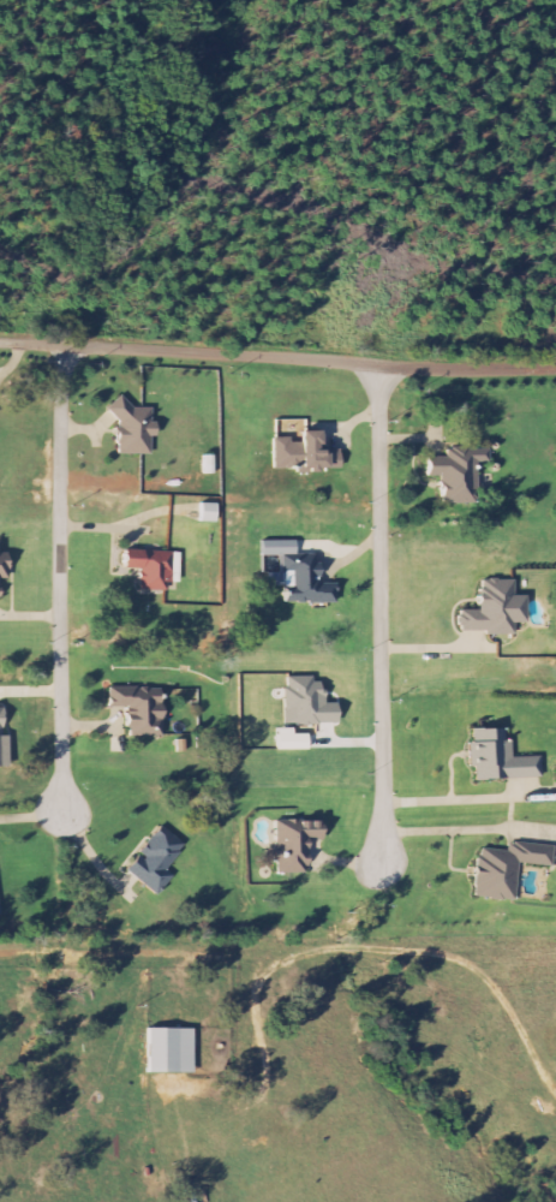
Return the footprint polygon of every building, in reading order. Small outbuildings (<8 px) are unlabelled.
[(152,454),(152,438),(155,438),(154,404),(116,405),(118,455),(152,454)] [(274,440),(274,471),(341,470),(341,449),(321,450),(321,431),(301,431),(302,439),(274,440)] [(477,462),(489,462),(489,450),(448,450),(448,461),(429,461),(429,477),(442,477),(442,502),(477,502),(477,462)] [(201,523),(216,523),(217,504),(202,503),(201,523)] [(263,541),(263,557),(279,556),(280,573),(268,573),(268,587),(285,587),(285,603),(336,603),(336,586),(319,586),(318,555),(297,555),(297,540),(263,541)] [(0,579),(9,579),(9,553),(0,553),(0,548),(0,597),(0,579)] [(179,583),(180,556),(125,553),(124,568),(141,569),(140,590),(166,591),(167,582),(179,583)] [(527,623),(526,595),(516,596),(515,580),(480,581),(481,610),(460,611),(460,634),(515,633),(515,623),(527,623)] [(286,725),(337,725),(337,706),(324,706),(324,679),(286,679),(286,725)] [(163,737),(163,687),(111,687),(111,708),(128,708),(128,737),(163,737)] [(9,736),(4,736),(4,710),(0,710),(0,768),(9,768),(9,736)] [(541,758),(513,758),(512,740),(506,740),(506,729),(475,730),(475,742),(470,742),(470,768),(476,768),(476,780),(542,778),(541,758)] [(276,822),(277,855),(275,855),(276,874),(308,873),(307,841),(322,841),(322,821),(276,822)] [(173,876),(166,871),(186,846),(162,826),(126,871),(157,896),(173,876)] [(519,864),(552,867),(555,847),(510,842),(509,851),(479,848),(474,897),(515,902),(519,864)] [(195,1029),(149,1029),(149,1073),(194,1074),(195,1029)]
